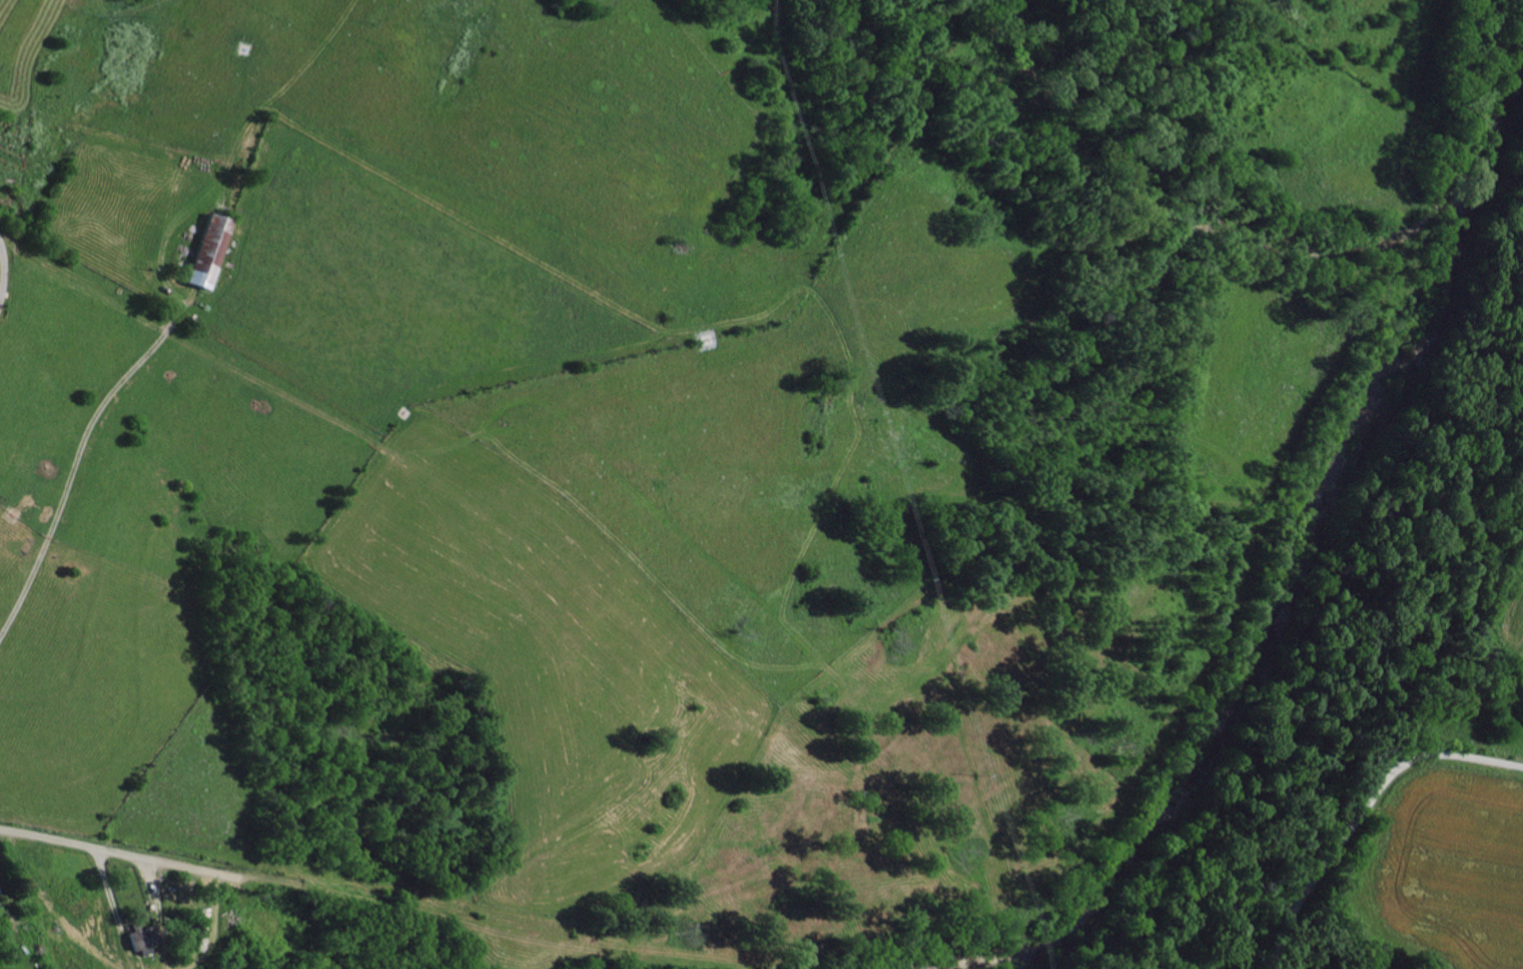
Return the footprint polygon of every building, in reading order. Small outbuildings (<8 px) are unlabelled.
[(210,285),(227,219),(202,212),(185,279),(210,285)] [(147,944),(157,942),(152,923),(140,927),(138,922),(130,924),(131,930),(126,932),(131,953),(149,949),(147,944)]
